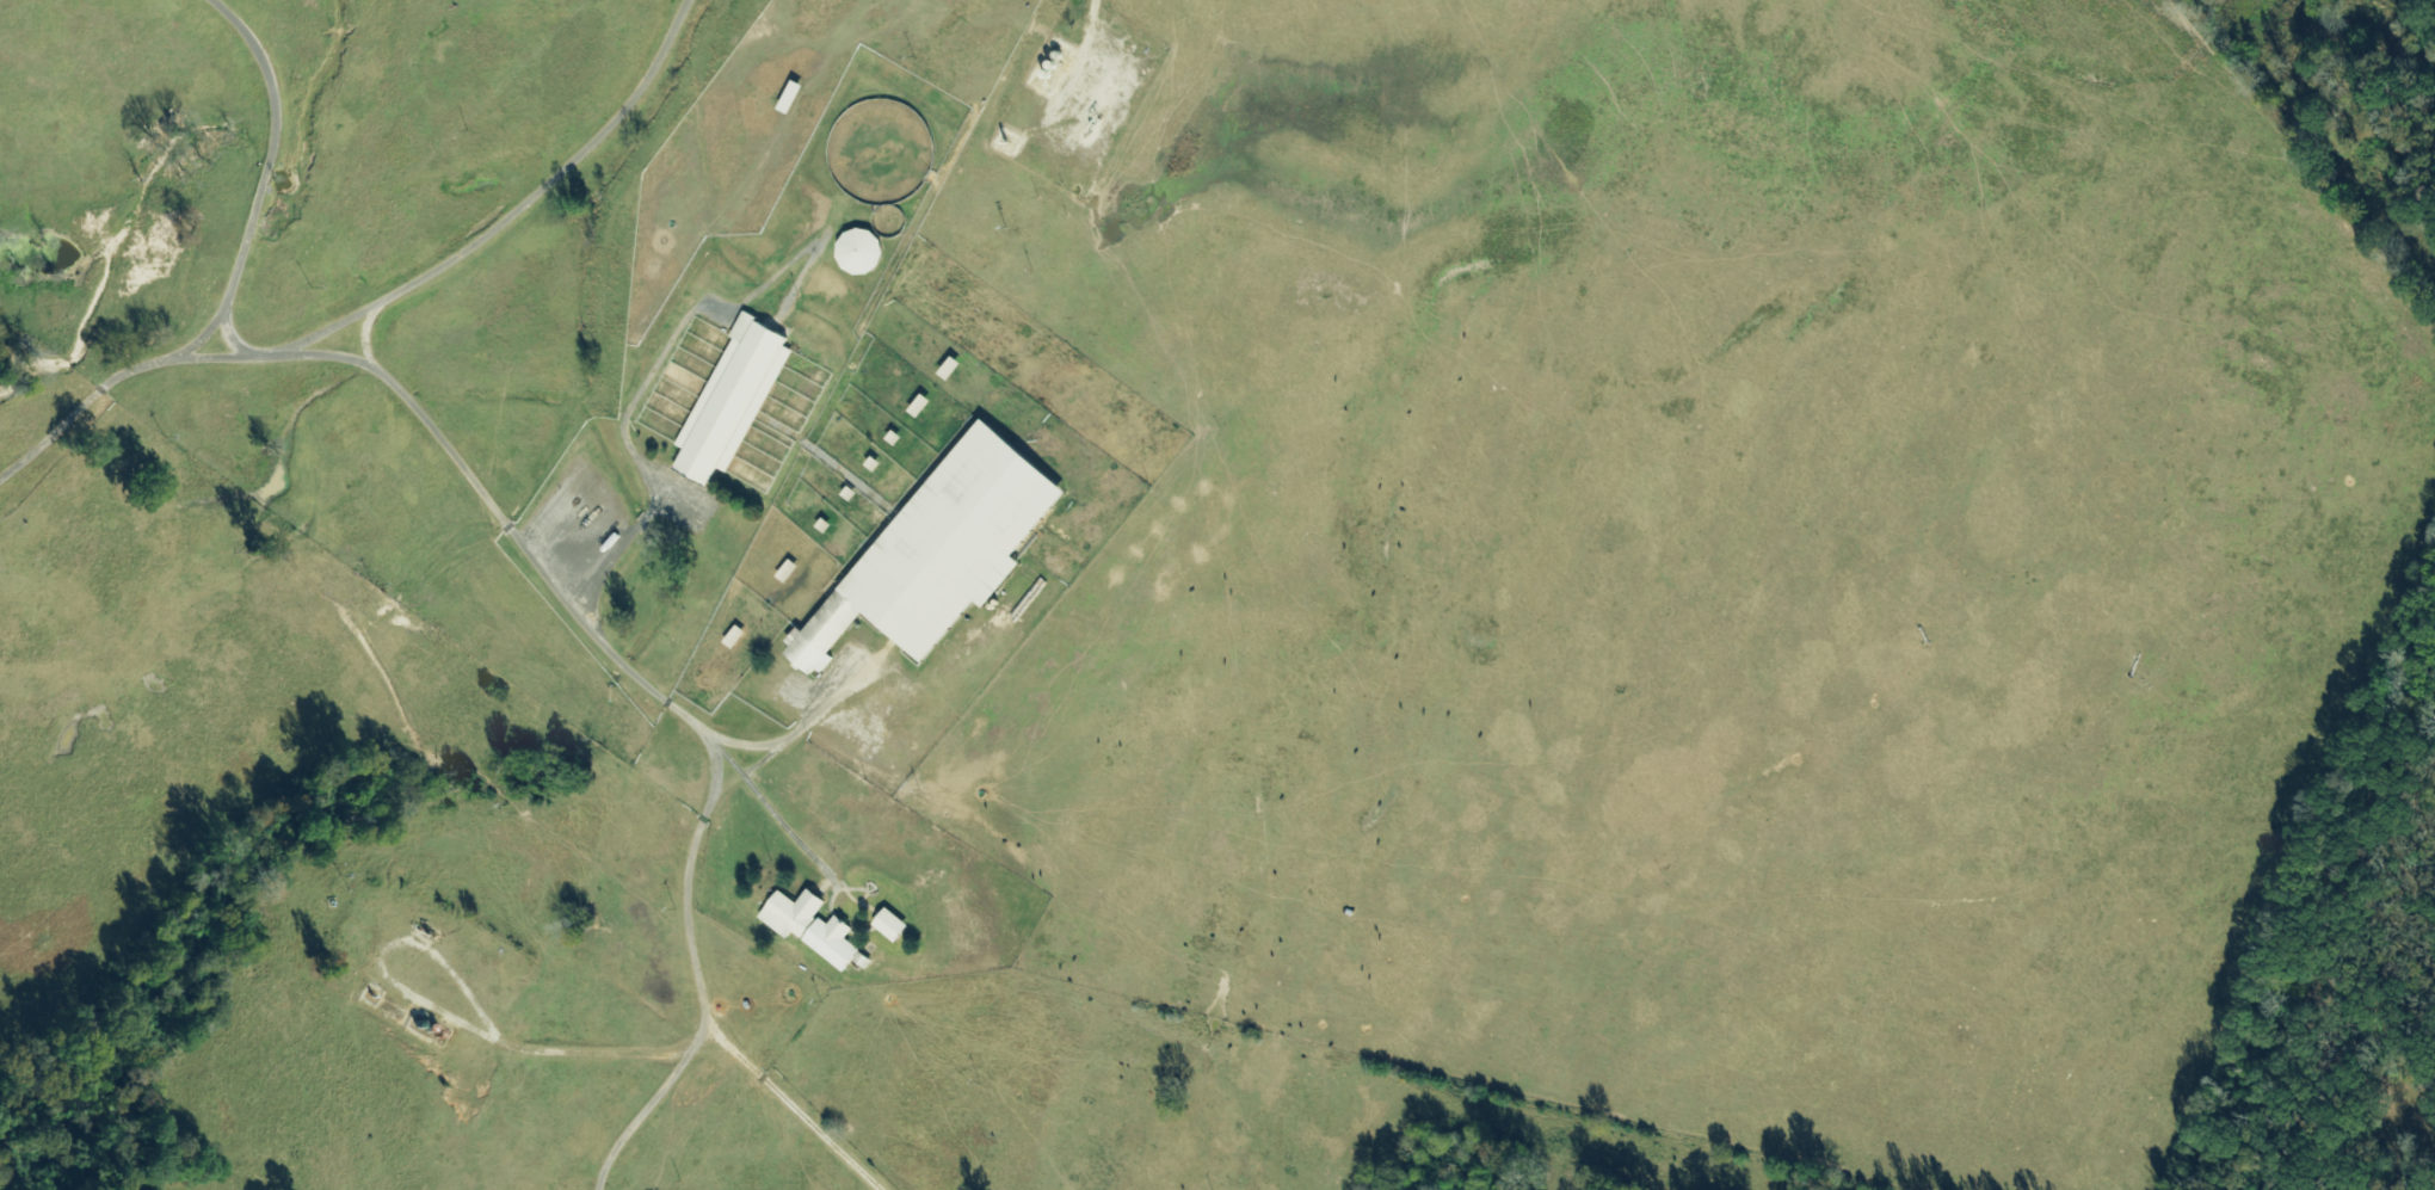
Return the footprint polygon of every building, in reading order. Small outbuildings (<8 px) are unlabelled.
[(877,231),(835,231),(836,274),(877,273),(877,231)] [(678,447),(681,449),(671,470),(706,486),(714,468),(729,475),(788,350),(783,348),(788,337),(739,314),(678,447)] [(1063,489),(972,419),(803,635),(794,629),(786,638),(791,642),(780,656),(807,677),(813,669),(820,674),(832,660),(826,655),(858,615),(920,664),(969,600),(981,609),(1017,563),(1010,557),(1063,489)] [(756,919),(786,940),(790,935),(842,972),(850,961),(863,970),(866,965),(859,960),(863,954),(843,940),(850,929),(833,917),(826,926),(814,917),(824,904),(805,890),(795,904),(776,891),(756,919)] [(906,926),(884,908),(870,925),(892,943),(906,926)]
